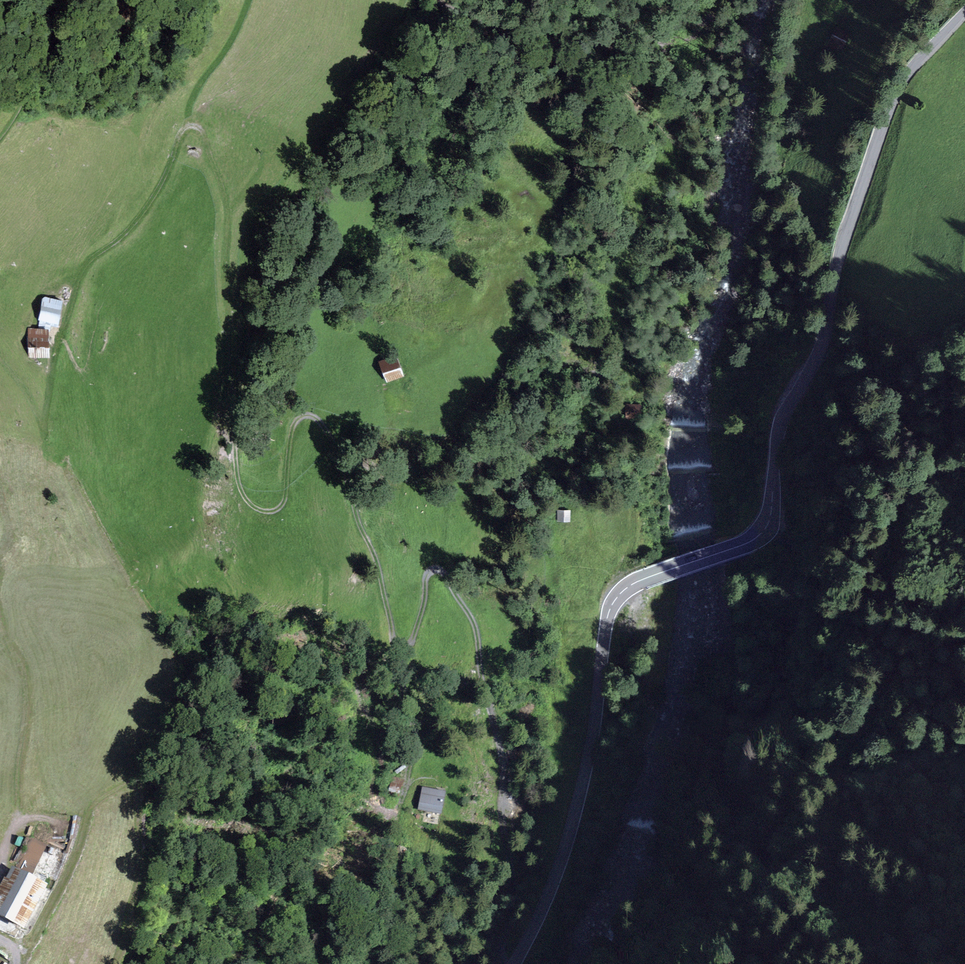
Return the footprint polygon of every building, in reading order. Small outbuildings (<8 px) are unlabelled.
[(66,301),(42,296),(37,316),(62,321),(66,301)] [(43,327),(25,328),(26,355),(44,354),(43,327)] [(393,355),(376,361),(383,381),(400,375),(393,355)] [(672,530),(674,536),(689,532),(690,532),(701,529),(700,529),(709,526),(718,525),(717,500),(712,485),(712,481),(708,469),(684,470),(691,468),(670,469),(672,530)] [(571,510),(557,510),(557,521),(571,521),(571,510)] [(443,796),(418,790),(413,810),(438,816),(443,796)] [(41,842),(28,836),(16,859),(28,866),(41,842)] [(6,865),(0,877),(0,919),(15,927),(39,883),(6,865)]
